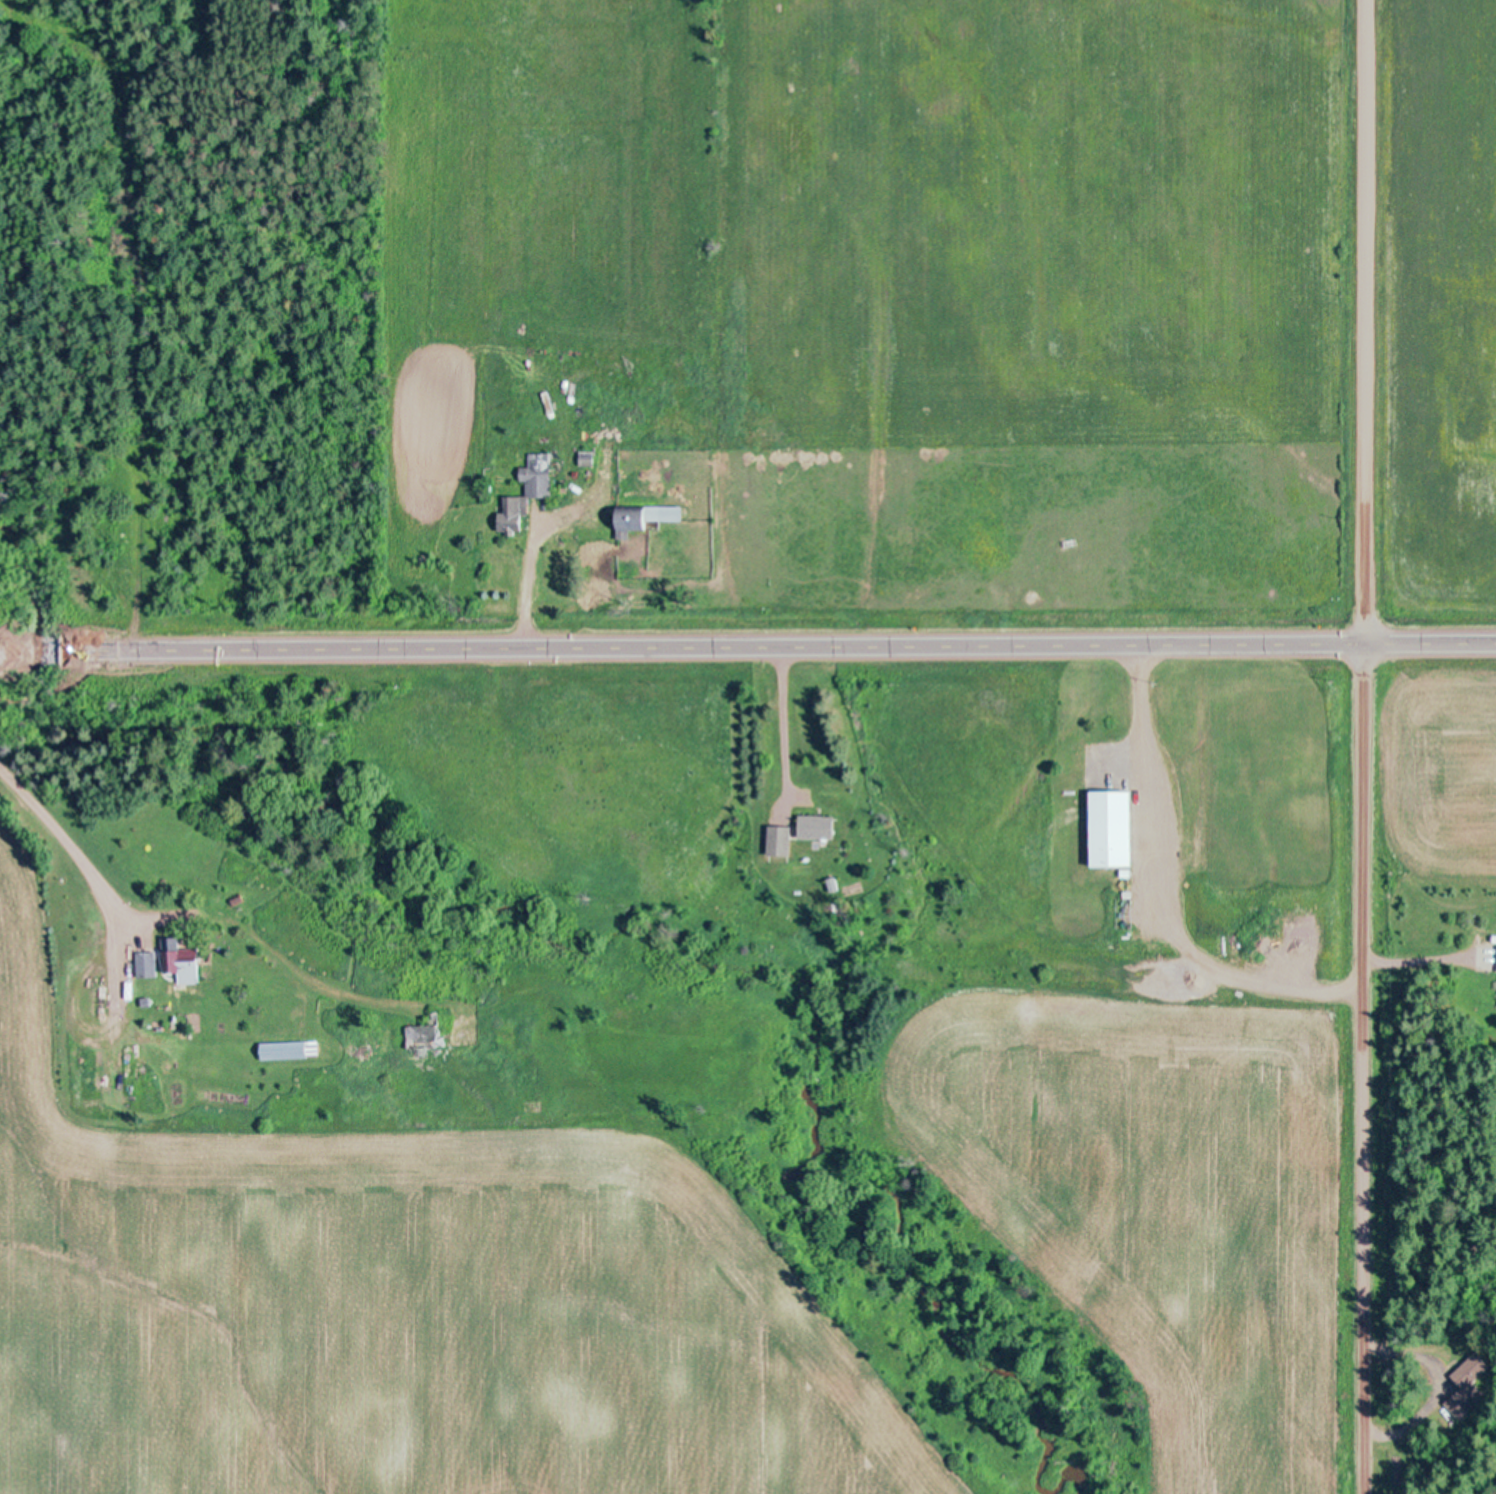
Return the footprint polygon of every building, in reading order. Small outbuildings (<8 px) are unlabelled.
[(582,464),(583,451),(596,451),(595,464),(582,464)] [(501,514),(507,514),(507,498),(526,497),(525,466),(533,465),(532,454),(552,453),(554,496),(530,497),(531,514),(523,514),(524,531),(502,532),(501,514)] [(648,518),(648,529),(631,529),(631,538),(619,538),(619,505),(682,506),(682,519),(648,518)] [(1092,792),(1133,791),(1134,864),(1092,865),(1092,792)] [(802,815),(836,817),(835,838),(801,836),(802,815)] [(771,825),(793,825),(792,855),(770,854),(771,825)] [(181,982),(180,972),(170,973),(168,950),(200,948),(201,981),(181,982)] [(157,951),(159,975),(140,976),(139,953),(157,951)] [(440,1046),(408,1049),(407,1025),(438,1023),(440,1046)] [(264,1056),(263,1044),(318,1041),(319,1053),(264,1056)] [(1475,1404),(1463,1416),(1449,1403),(1464,1388),(1453,1377),(1477,1352),(1490,1365),(1475,1380),(1481,1386),(1469,1398),(1475,1404)]
